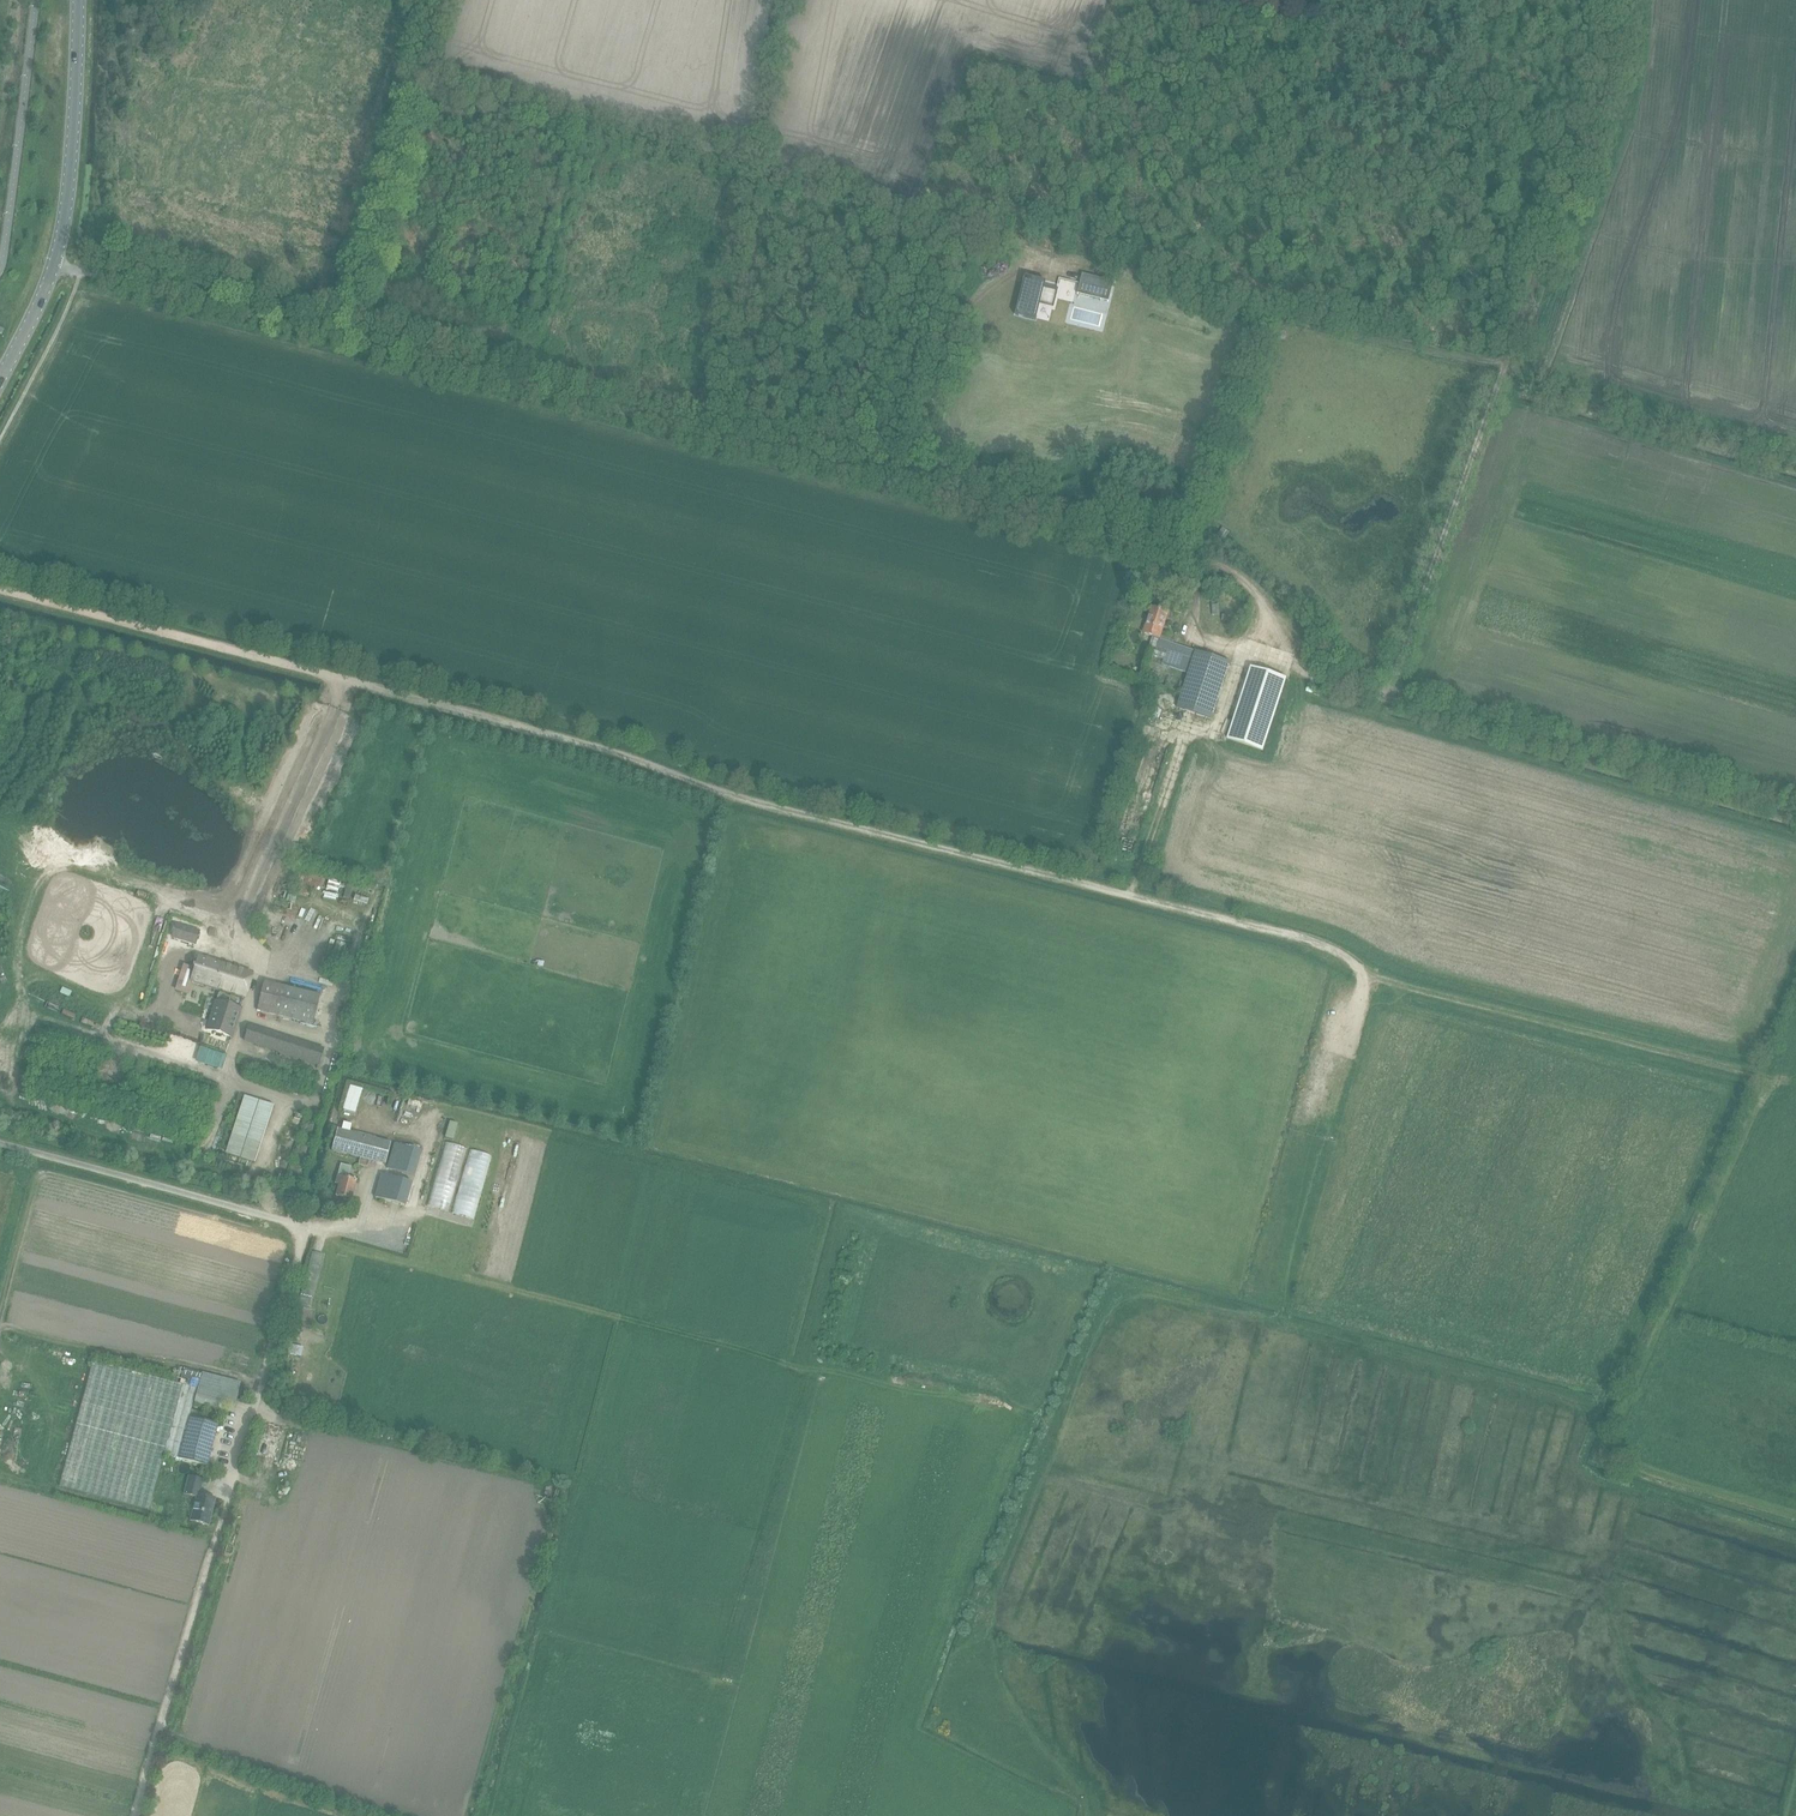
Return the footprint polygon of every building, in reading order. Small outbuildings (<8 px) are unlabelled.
[(1083,275),(1078,293),(1108,301),(1113,282),(1083,275)] [(1026,277),(1016,317),(1036,322),(1038,316),(1035,315),(1038,303),(1053,306),(1057,289),(1045,286),(1046,283),(1026,277)] [(1144,634),(1159,639),(1168,612),(1153,607),(1144,634)] [(1151,661),(1188,673),(1196,651),(1159,639),(1151,661)] [(1230,663),(1196,651),(1188,673),(1177,708),(1212,720),(1230,663)] [(1227,740),(1264,753),(1288,680),(1250,668),(1227,740)] [(1396,697),(1406,691),(1400,682),(1390,689),(1396,697)] [(197,944),(201,931),(176,923),(172,936),(197,944)] [(200,936),(212,940),(216,928),(204,924),(200,936)] [(208,1029),(231,1036),(251,974),(200,958),(193,981),(221,990),(208,1029)] [(264,983),(257,1011),(313,1025),(320,996),(264,983)] [(244,1041),(318,1064),(323,1050),(249,1026),(244,1041)] [(224,1056),(203,1049),(200,1059),(221,1066),(224,1056)] [(269,1156),(286,1097),(254,1088),(237,1147),(269,1156)] [(460,1115),(457,1131),(465,1132),(468,1117),(460,1115)] [(391,1143),(337,1129),(332,1150),(360,1158),(358,1165),(368,1167),(370,1160),(385,1165),(391,1143)] [(395,1143),(387,1168),(414,1177),(422,1151),(395,1143)] [(486,1213),(500,1148),(480,1143),(465,1208),(486,1213)] [(670,1172),(679,1176),(683,1166),(674,1162),(670,1172)] [(336,1197),(351,1201),(356,1181),(348,1179),(351,1167),(341,1165),(338,1177),(335,1184),(339,1185),(336,1197)] [(375,1198),(405,1207),(412,1183),(382,1174),(375,1198)] [(179,1459),(190,1417),(197,1389),(93,1361),(60,1487),(149,1511),(164,1455),(179,1459)] [(218,1425),(190,1417),(179,1459),(207,1467),(218,1425)] [(190,1522),(208,1526),(216,1499),(198,1494),(200,1489),(201,1489),(203,1480),(189,1476),(184,1495),(196,1498),(190,1522)]
